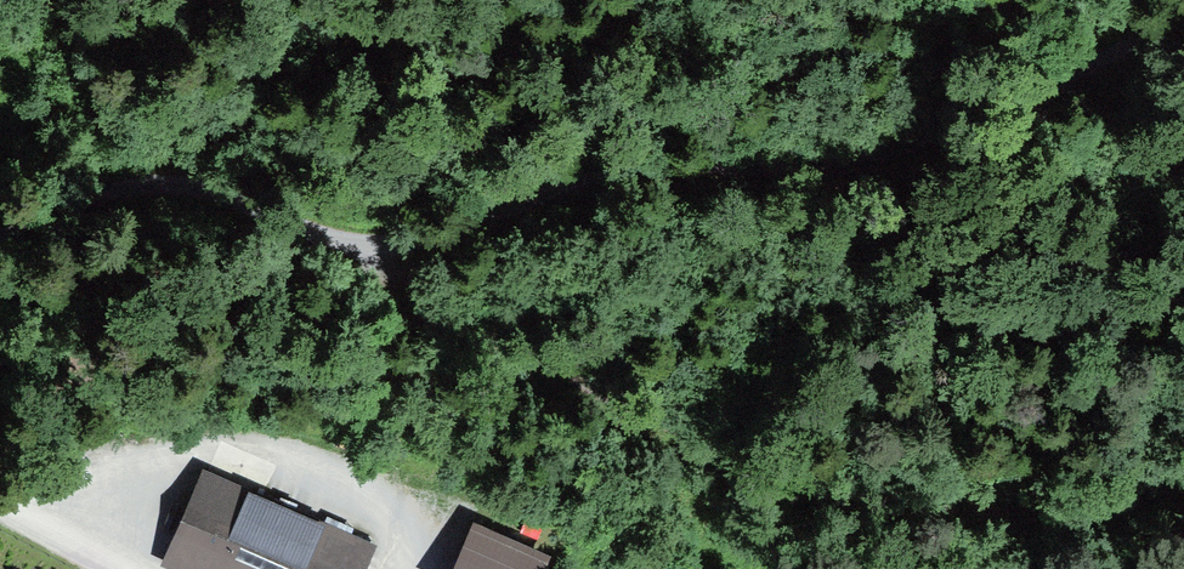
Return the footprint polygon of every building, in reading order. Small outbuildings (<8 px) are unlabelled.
[(206,471),(163,566),(170,568),(371,568),(380,549),(206,471)] [(474,518),(451,568),(544,568),(552,552),(474,518)]
